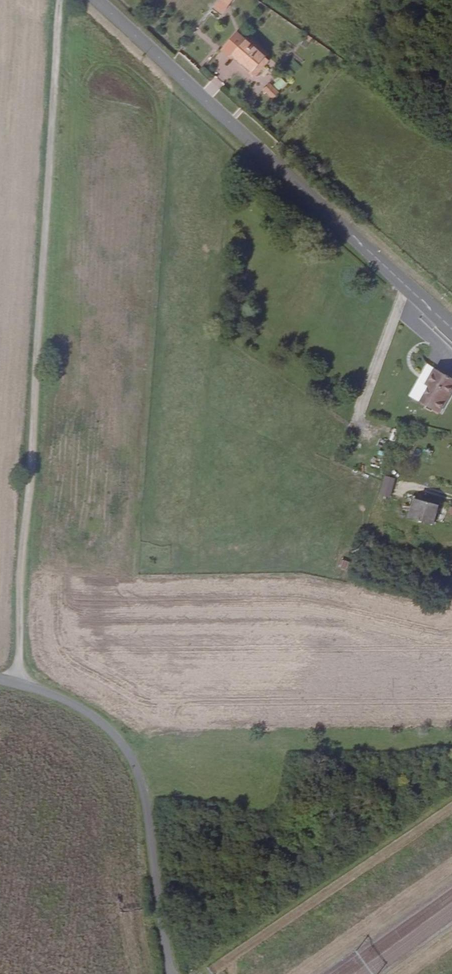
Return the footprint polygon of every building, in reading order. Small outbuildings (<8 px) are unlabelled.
[(213,9),(219,14),(230,0),(221,0),(213,9)] [(234,31),(218,49),(226,56),(236,65),(240,61),(248,69),(245,72),(248,74),(263,56),(234,31)] [(276,80),(266,72),(261,76),(271,85),(276,80)] [(261,76),(257,81),(267,90),(271,85),(261,76)] [(439,413),(451,392),(451,376),(437,367),(430,379),(434,382),(422,402),(439,413)] [(384,475),(378,494),(390,498),(396,478),(384,475)] [(417,497),(415,507),(410,506),(409,515),(436,521),(440,502),(417,497)] [(341,559),(339,566),(347,569),(349,561),(341,559)]
